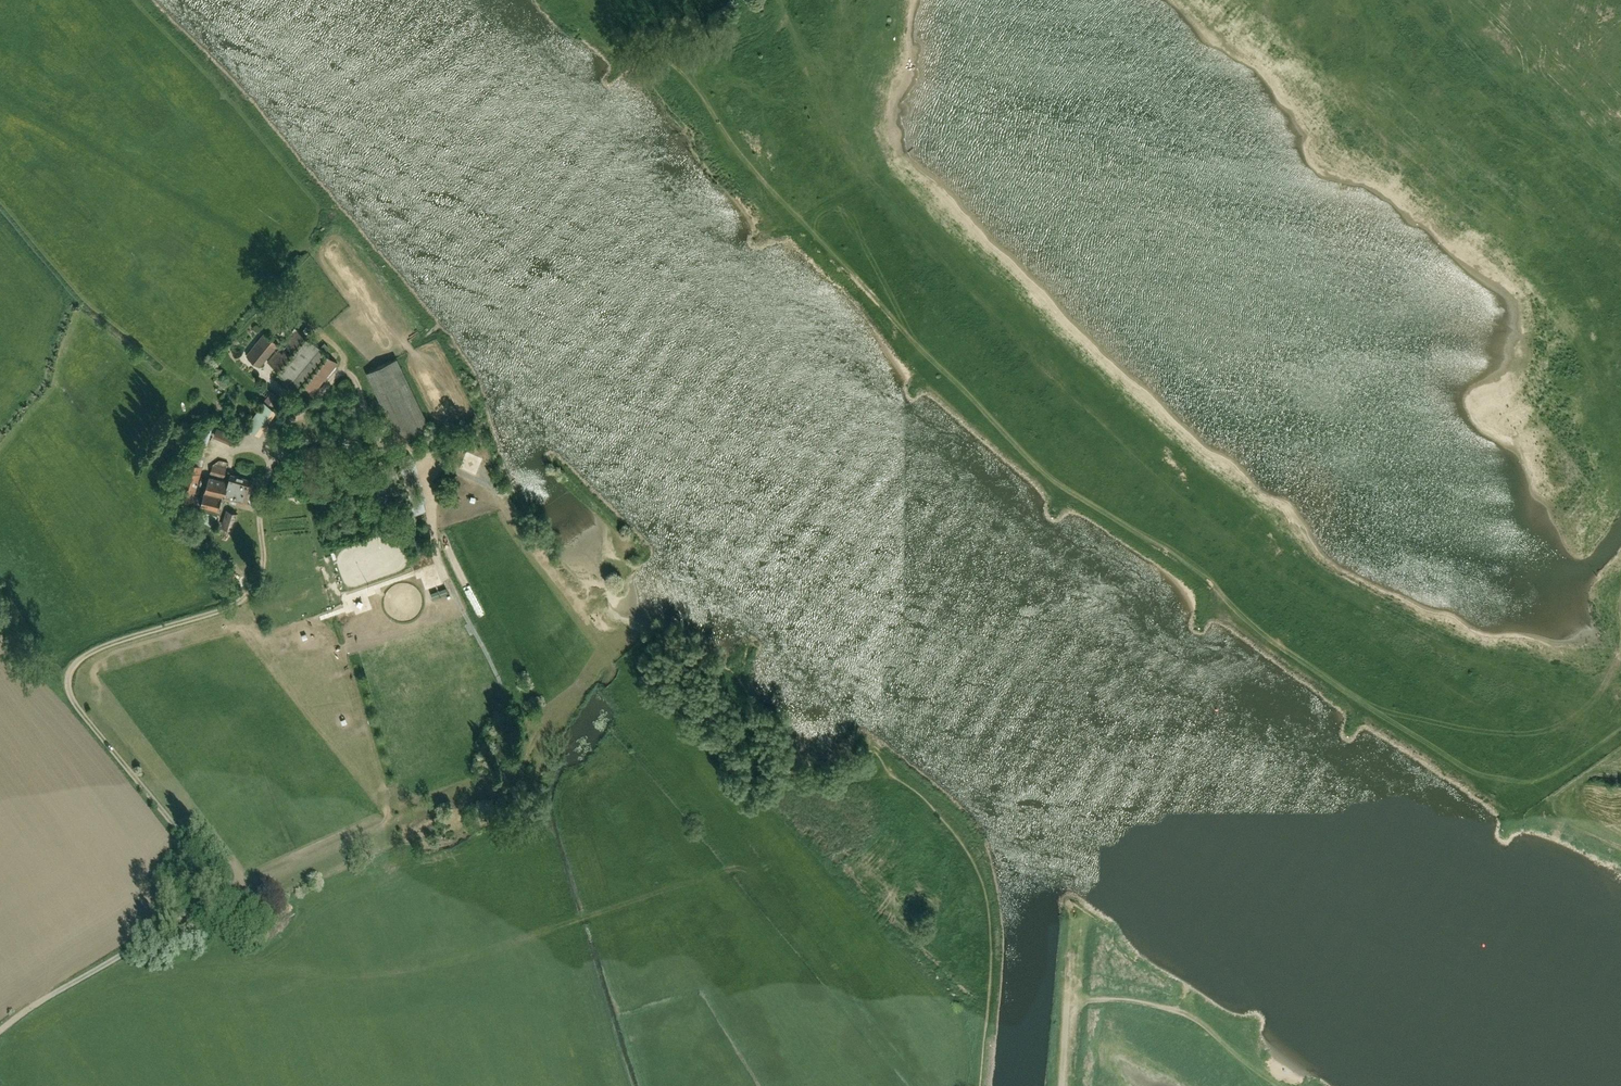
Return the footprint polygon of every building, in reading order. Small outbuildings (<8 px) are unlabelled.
[(319,348),(306,336),(311,330),(306,326),(301,332),(295,327),(267,361),(311,397),(339,363),(324,352),(329,347),(324,343),(319,348)] [(246,355),(260,366),(278,343),(265,332),(246,355)] [(430,426),(397,357),(365,372),(399,441),(430,426)] [(263,400),(246,426),(259,434),(274,409),(263,400)] [(238,437),(216,427),(212,436),(234,446),(238,437)] [(202,468),(188,464),(178,497),(201,504),(201,505),(218,509),(222,496),(245,503),(252,480),(230,473),(228,480),(209,475),(203,497),(195,495),(202,468)] [(226,470),(213,466),(211,474),(224,477),(226,470)] [(217,514),(200,509),(196,520),(214,525),(217,514)] [(233,531),(233,529),(238,530),(241,517),(237,516),(238,513),(226,509),(221,527),(233,531)] [(273,530),(305,528),(305,520),(272,521),(273,530)]
